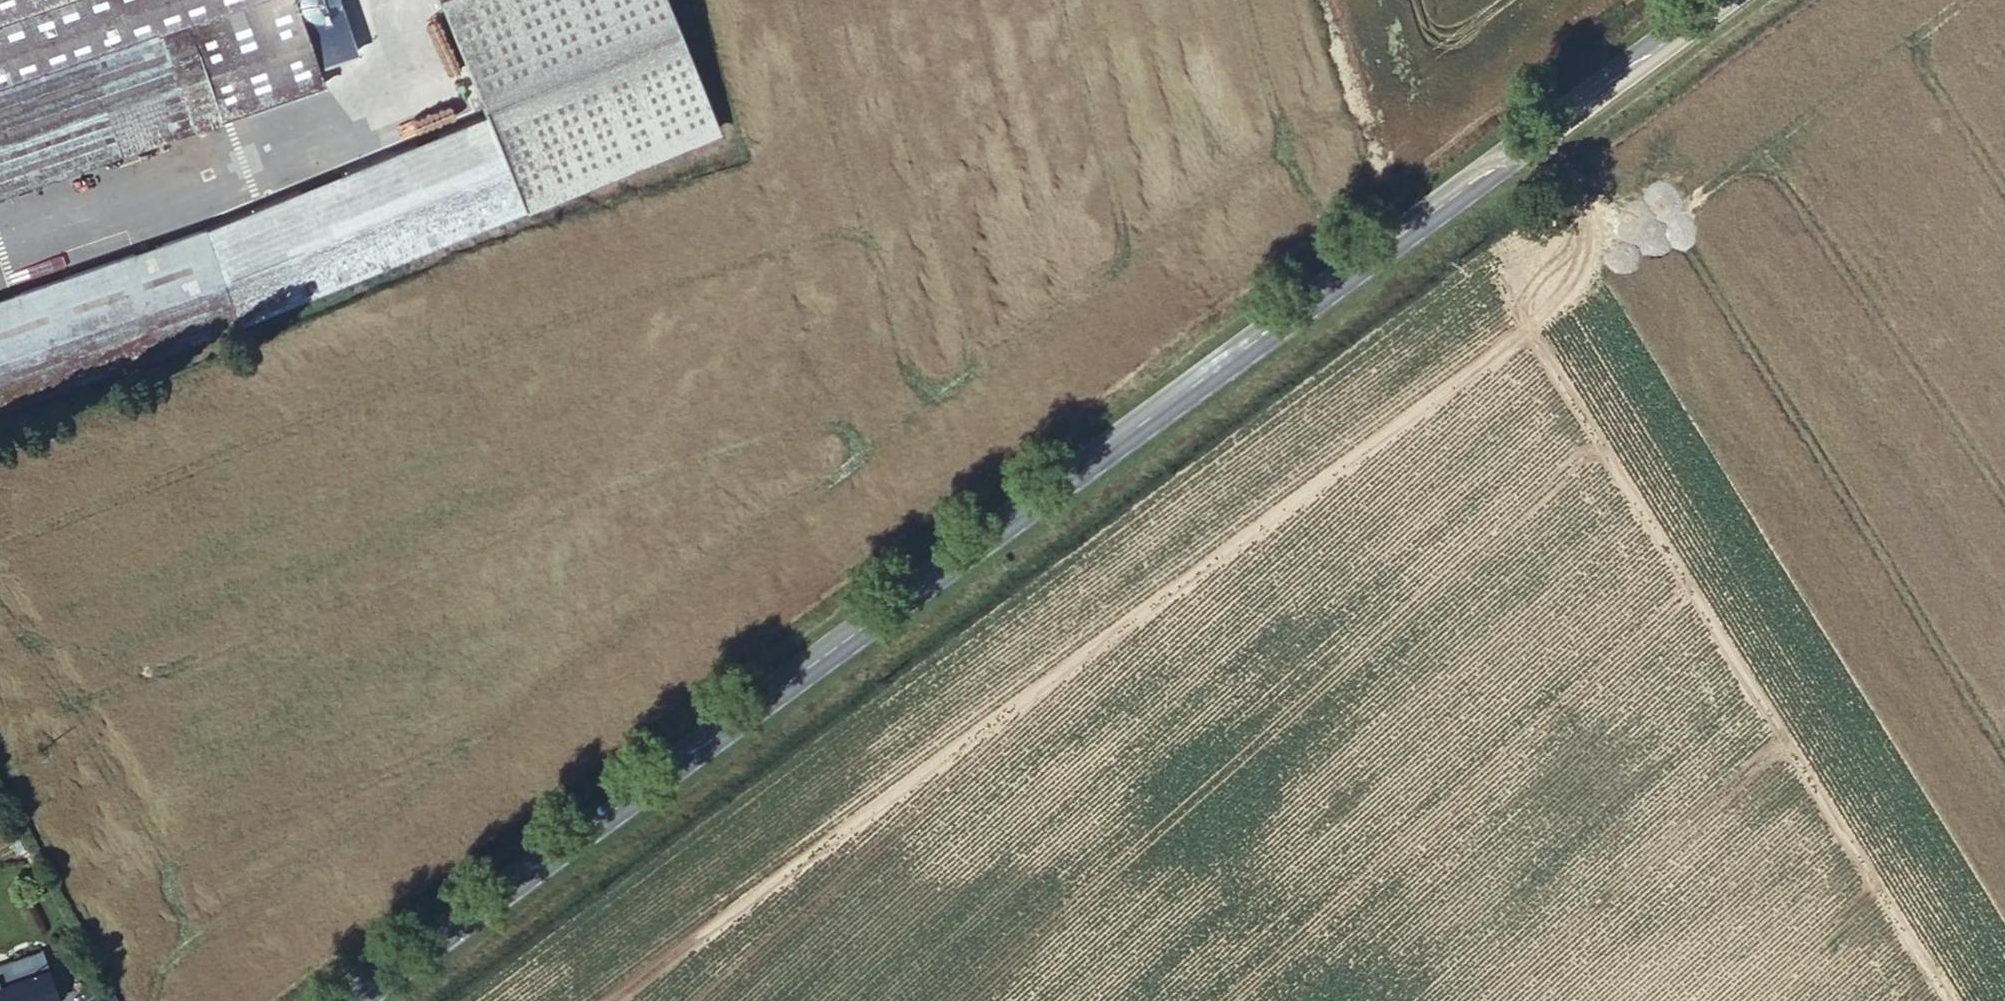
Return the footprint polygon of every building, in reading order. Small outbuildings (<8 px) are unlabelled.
[(3,402),(242,321),(718,131),(666,0),(440,0),(488,111),(209,225),(0,296),(0,394),(3,402)] [(334,78),(307,0),(0,0),(0,191),(334,78)] [(20,961),(24,971),(0,981),(0,1000),(18,1000),(24,999),(25,1000),(60,1000),(45,953),(20,961)] [(20,961),(0,967),(0,981),(24,971),(20,961)]
